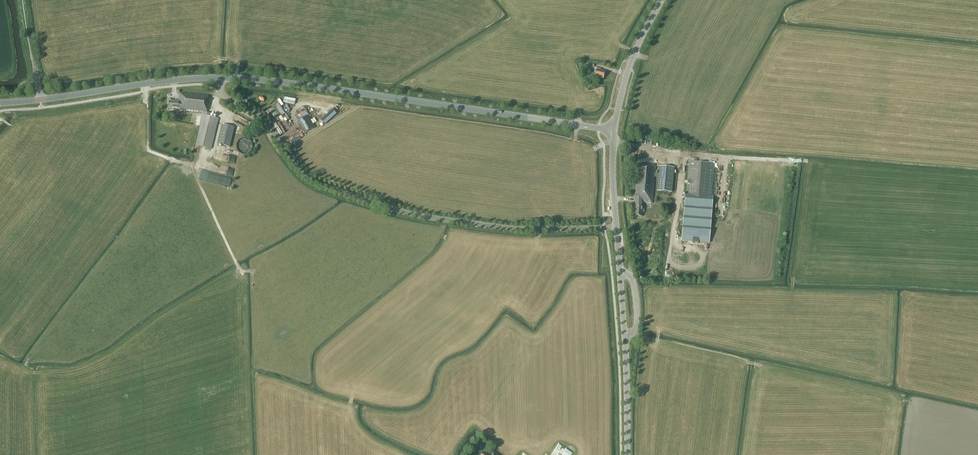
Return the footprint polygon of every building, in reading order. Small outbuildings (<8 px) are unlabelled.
[(596,72),(595,76),(603,79),(605,72),(600,70),(601,69),(595,67),(594,72),(596,72)] [(211,114),(207,113),(208,96),(180,93),(179,102),(170,101),(169,108),(181,109),(180,111),(203,113),(195,145),(212,149),(219,118),(210,116),(211,114)] [(286,113),(279,104),(275,106),(275,105),(269,109),(276,120),(286,113)] [(306,132),(314,127),(308,116),(309,115),(303,106),(296,110),(302,119),(299,121),(306,132)] [(333,110),(322,121),(325,125),(337,114),(333,110)] [(199,125),(202,116),(193,114),(191,123),(199,125)] [(230,147),(235,128),(222,124),(217,144),(230,147)] [(291,141),(300,137),(298,133),(289,138),(291,141)] [(236,164),(238,156),(224,153),(222,160),(236,164)] [(697,159),(689,158),(686,197),(685,197),(682,240),(709,242),(713,199),(712,199),(714,163),(697,162),(697,159)] [(655,166),(637,164),(637,165),(634,202),(635,202),(634,216),(642,217),(642,213),(644,213),(644,208),(641,208),(642,202),(653,203),(654,177),(659,177),(658,191),(672,192),(674,167),(659,166),(659,174),(655,174),(655,166)] [(554,451),(560,454),(561,454),(566,446),(559,442),(554,451)]
